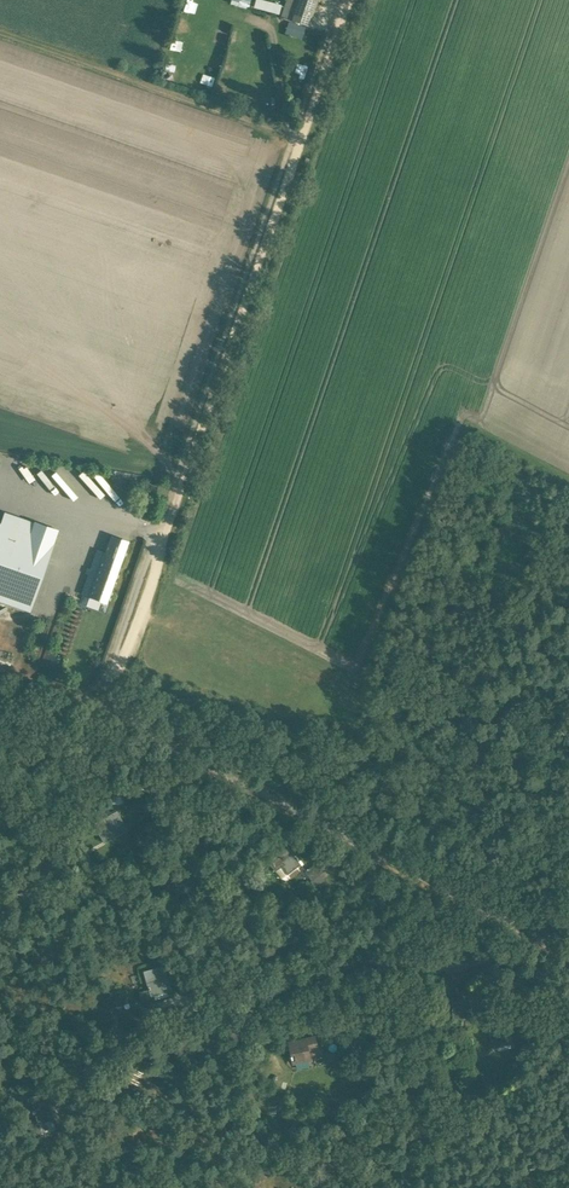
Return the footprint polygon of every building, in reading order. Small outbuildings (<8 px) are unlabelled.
[(251,0),(231,0),(230,3),(248,9),(251,0)] [(281,5),(261,0),(255,0),(254,7),(279,13),(281,5)] [(282,16),(309,26),(318,0),(288,0),(282,16)] [(305,27),(288,22),(284,33),(301,38),(305,27)] [(217,30),(216,43),(227,44),(228,31),(217,30)] [(313,53),(316,44),(306,41),(303,49),(313,53)] [(235,73),(239,63),(227,59),(224,69),(235,73)] [(307,77),(308,68),(297,66),(296,75),(307,77)] [(220,79),(217,89),(229,92),(232,82),(220,79)] [(31,610),(56,535),(56,536),(59,528),(34,520),(30,532),(0,522),(0,600),(31,610)] [(104,555),(96,553),(82,593),(110,602),(130,542),(111,536),(104,555)] [(10,643),(12,637),(0,632),(0,639),(10,643)] [(126,784),(112,785),(113,792),(126,791),(126,784)] [(94,823),(97,828),(103,841),(126,829),(117,811),(94,823)] [(288,847),(283,851),(268,862),(275,871),(281,866),(287,873),(300,863),(288,847)] [(320,860),(305,871),(312,879),(326,868),(320,860)] [(265,866),(262,861),(257,864),(260,869),(265,866)] [(171,989),(169,983),(164,965),(143,971),(150,995),(171,989)] [(463,997),(453,998),(455,1017),(464,1017),(463,997)] [(214,1044),(229,1032),(222,1023),(207,1036),(214,1044)] [(293,1063),(299,1062),(310,1059),(308,1049),(317,1047),(315,1036),(288,1042),(291,1055),(290,1055),(290,1058),(292,1058),(293,1063)] [(438,1072),(448,1068),(445,1061),(435,1064),(438,1072)] [(131,1081),(136,1070),(127,1066),(122,1077),(131,1081)] [(266,1096),(269,1089),(264,1086),(260,1093),(266,1096)]
